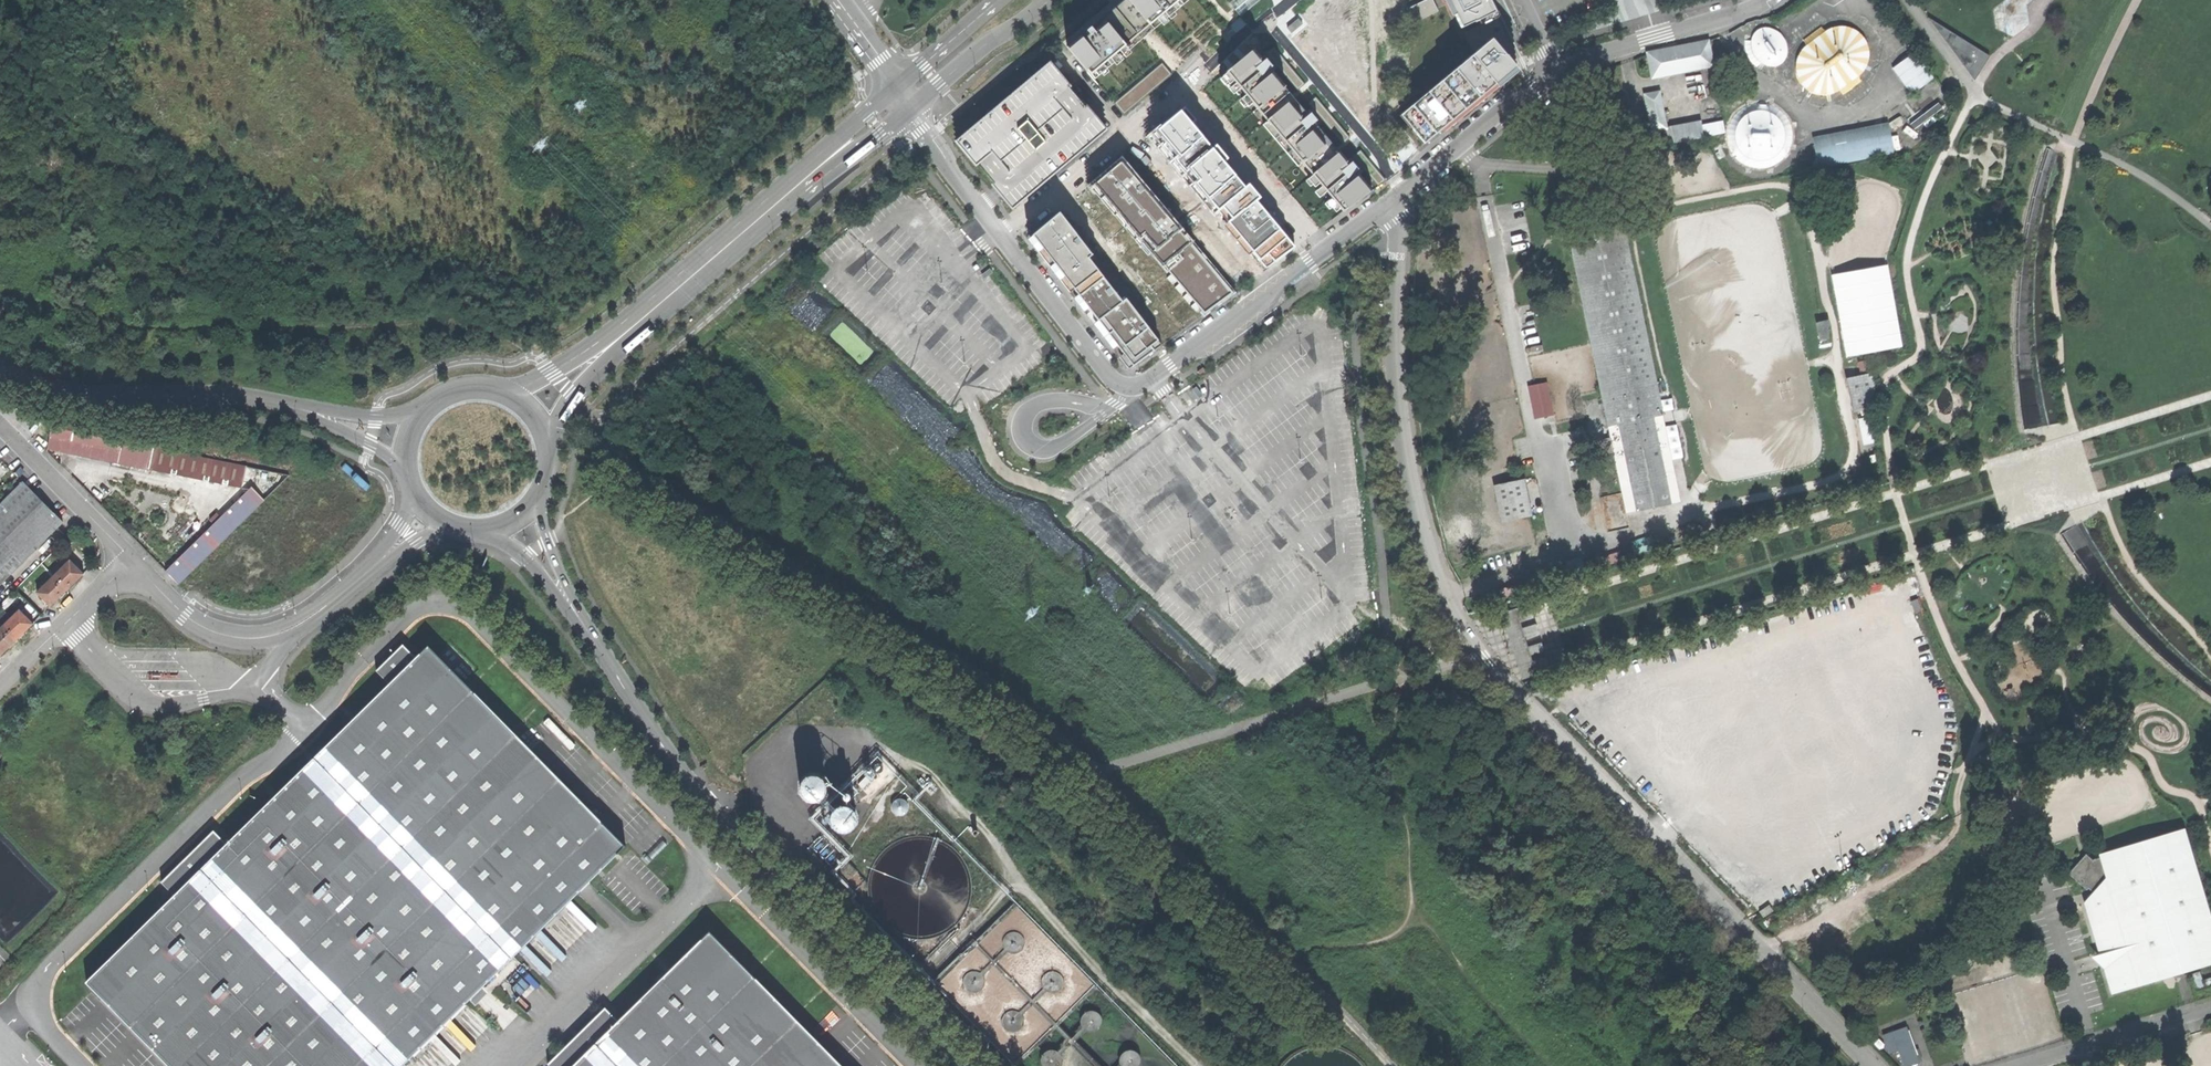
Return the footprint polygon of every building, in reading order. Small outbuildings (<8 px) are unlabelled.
[(1115,6),(1064,49),(1089,79),(1184,0),(1122,0),(1115,6)] [(1229,3),(1234,8),(1235,10),(1240,16),(1260,0),(1233,0),(1229,3)] [(1460,29),(1495,12),(1489,0),(1446,0),(1460,29)] [(1928,19),(1974,76),(1976,74),(1988,53),(1928,19)] [(1793,58),(1792,66),(1794,80),(1802,91),(1815,98),(1823,99),(1831,98),(1841,93),(1866,72),(1872,59),(1871,45),(1866,35),(1858,28),(1845,23),(1834,24),(1824,29),(1802,45),(1793,58)] [(1752,36),(1750,45),(1751,52),(1754,58),(1760,63),(1766,66),(1774,67),(1779,65),(1784,60),(1787,54),(1787,46),(1784,38),(1778,32),(1770,29),(1762,28),(1757,30),(1752,36)] [(1510,71),(1514,67),(1491,39),(1401,114),(1425,142),(1433,135),(1445,125),(1459,113),(1477,98),(1495,83),(1510,71)] [(1647,53),(1651,76),(1680,71),(1710,65),(1706,41),(1647,53)] [(1267,53),(1301,94),(1308,88),(1273,47),(1267,53)] [(1226,71),(1342,212),(1370,189),(1254,48),(1226,71)] [(1350,94),(1363,86),(1341,52),(1328,61),(1350,94)] [(1911,95),(1933,78),(1914,52),(1892,68),(1911,95)] [(1050,62),(955,141),(975,167),(978,165),(993,183),(991,185),(997,192),(1012,210),(1107,130),(1086,105),(1084,106),(1069,89),(1071,87),(1050,62)] [(1115,101),(1125,113),(1173,74),(1163,62),(1115,101)] [(1650,129),(1664,127),(1656,92),(1643,94),(1650,129)] [(1728,124),(1726,136),(1728,147),(1736,159),(1745,166),(1759,169),(1770,167),(1781,161),(1789,151),(1793,137),(1791,123),(1785,113),(1773,105),(1759,102),(1748,104),(1736,112),(1728,124)] [(1670,144),(1703,138),(1700,121),(1664,127),(1667,142),(1670,141),(1670,144)] [(1818,166),(1891,153),(1886,125),(1857,131),(1859,141),(1846,143),(1846,138),(1830,141),(1814,144),(1818,166)] [(1813,138),(1814,144),(1830,141),(1846,138),(1846,143),(1859,141),(1857,131),(1813,138)] [(1201,305),(1229,282),(1124,156),(1096,179),(1201,305)] [(1027,227),(1131,361),(1160,339),(1056,205),(1027,227)] [(1244,233),(1242,234),(1263,267),(1292,248),(1265,207),(1248,217),(1255,228),(1247,233),(1243,225),(1247,222),(1246,222),(1239,226),(1244,233)] [(1521,220),(1518,207),(1502,211),(1506,224),(1521,220)] [(1628,512),(1679,501),(1662,414),(1663,412),(1622,216),(1593,222),(1566,228),(1606,424),(1609,425),(1628,512)] [(1890,264),(1831,274),(1844,356),(1903,347),(1890,264)] [(1274,317),(1273,315),(1263,322),(1266,326),(1273,320),(1276,319),(1274,317)] [(1824,323),(1817,324),(1820,340),(1828,338),(1824,323)] [(1854,411),(1878,407),(1871,374),(1847,378),(1854,411)] [(1528,385),(1536,419),(1556,414),(1548,381),(1528,385)] [(1874,442),(1871,416),(1860,417),(1863,443),(1874,442)] [(177,580),(285,473),(179,452),(170,442),(52,419),(47,448),(79,454),(247,489),(165,569),(177,580)] [(1618,472),(1598,474),(1599,489),(1620,487),(1618,472)] [(1505,518),(1531,513),(1522,478),(1498,484),(1505,518)] [(64,523),(41,501),(24,483),(0,506),(0,586),(64,523)] [(38,592),(51,605),(56,601),(77,579),(84,573),(71,560),(38,592)] [(6,649),(25,630),(33,623),(20,609),(0,629),(0,655),(6,649)] [(624,846),(427,645),(415,658),(402,644),(375,671),(388,684),(313,758),(226,843),(213,830),(160,881),(173,894),(85,981),(169,1065),(399,1065),(624,846)] [(319,670),(330,659),(325,655),(314,664),(319,670)] [(753,808),(768,825),(862,818),(862,813),(853,804),(852,800),(863,791),(879,789),(889,780),(888,772),(891,770),(888,766),(887,759),(878,749),(836,787),(825,775),(751,780),(753,808)] [(867,864),(864,876),(864,889),(867,902),(873,914),(882,924),(893,932),(905,937),(919,938),(932,937),(945,932),(956,924),(964,914),(971,903),(974,890),(973,876),(971,865),(965,854),(957,844),(948,837),(937,832),(925,829),(913,829),(901,832),(890,837),(881,844),(873,853),(867,864)] [(2210,963),(2210,921),(2185,832),(2102,856),(2109,879),(2089,902),(2088,905),(2115,993),(2163,978),(2210,963)] [(847,895),(863,879),(844,861),(828,877),(847,895)] [(1014,905),(933,985),(1015,1065),(1173,1065),(1014,905)] [(707,930),(616,1020),(603,1006),(545,1063),(549,1065),(840,1065),(707,930)] [(2210,987),(2210,978),(2204,980),(2201,971),(2193,974),(2199,991),(2210,987)] [(1917,1064),(1904,1027),(1880,1036),(1887,1055),(1896,1052),(1900,1065),(1910,1065),(1917,1064)] [(1363,1062),(1353,1052),(1341,1046),(1328,1044),(1314,1044),(1301,1049),(1290,1057),(1282,1065),(1366,1065),(1363,1062)]
